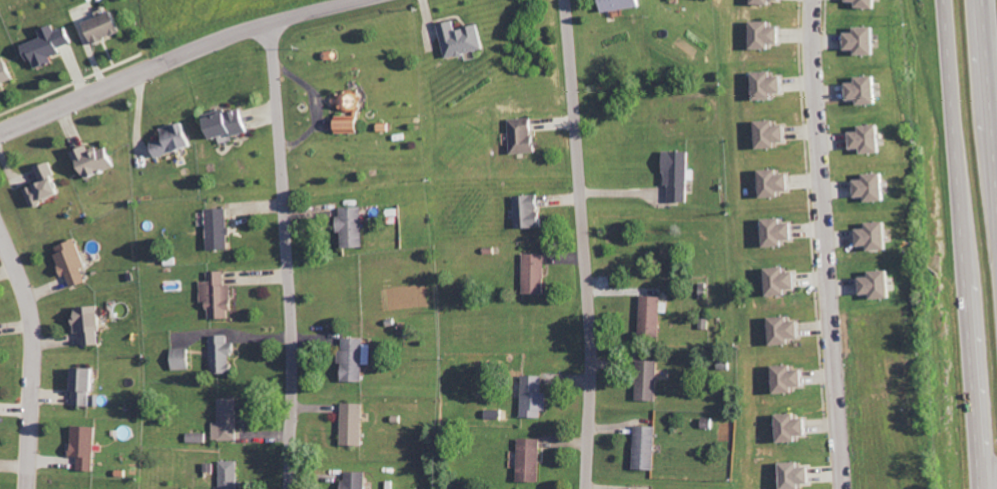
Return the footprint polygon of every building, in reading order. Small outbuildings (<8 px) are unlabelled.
[(605,12),(647,6),(646,0),(603,0),(605,12)] [(127,31),(117,10),(87,24),(96,45),(127,31)] [(441,24),(449,58),(488,49),(483,25),(460,30),(458,20),(441,24)] [(787,42),(787,26),(778,26),(778,20),(759,20),(759,48),(777,48),(777,42),(787,42)] [(39,68),(56,63),(54,56),(64,53),(62,46),(76,42),(71,27),(59,31),(57,25),(43,29),(46,38),(25,45),(30,61),(36,59),(39,68)] [(882,26),(862,26),(862,32),(852,32),(853,49),(863,49),(863,54),(883,54),(882,26)] [(20,78),(12,59),(0,64),(0,87),(20,78)] [(780,99),(780,93),(790,92),(789,76),(779,76),(779,71),(760,71),(761,99),(780,99)] [(865,104),(885,103),(884,75),(863,76),(863,82),(854,82),(855,100),(865,99),(865,104)] [(354,89),(339,100),(340,101),(339,102),(347,113),(363,103),(354,89)] [(252,131),(247,109),(208,118),(213,140),(252,131)] [(364,132),(363,116),(339,117),(339,133),(364,132)] [(514,154),(541,152),(540,136),(537,136),(536,117),(512,118),(514,154)] [(783,147),(783,141),(793,141),(792,124),(781,124),(781,119),(763,120),(764,148),(783,147)] [(157,158),(197,147),(190,122),(165,129),(167,138),(153,142),(157,158)] [(858,149),(868,148),(869,153),(888,152),(887,124),(867,125),(867,131),(857,131),(858,149)] [(86,179),(119,168),(113,148),(94,154),(92,146),(77,151),(86,179)] [(690,202),(689,151),(667,151),(668,202),(690,202)] [(66,195),(54,162),(38,167),(44,183),(29,189),(35,206),(66,195)] [(762,197),(787,196),(787,191),(797,190),(796,173),(786,174),(785,169),(761,170),(762,197)] [(872,201),(892,200),(891,172),(870,173),(870,179),(861,179),(862,197),(872,196),(872,201)] [(518,228),(545,227),(544,195),(517,196),(518,228)] [(364,206),(342,207),(343,248),(365,247),(364,206)] [(210,250),(232,249),(230,208),(209,209),(210,250)] [(771,246),(790,246),(790,239),(800,239),(800,223),(789,223),(789,218),(770,218),(771,246)] [(894,221),(873,221),(874,228),(864,228),(864,245),(875,245),(875,250),(894,250),(894,221)] [(57,246),(67,276),(70,275),(74,287),(89,283),(85,269),(88,268),(79,239),(57,246)] [(526,294),(548,294),(548,253),(525,254),(526,294)] [(794,295),(793,289),(803,288),(803,271),(792,272),(792,267),(773,267),(774,296),(794,295)] [(897,270),(876,270),(877,276),(864,277),(864,294),(878,293),(878,299),(898,298),(897,270)] [(212,319),(235,318),(234,285),(227,285),(227,271),(209,272),(210,281),(202,281),(203,302),(211,302),(212,319)] [(643,337),(662,338),(663,296),(644,296),(643,337)] [(76,315),(77,333),(85,333),(86,346),(102,345),(101,329),(105,329),(103,306),(79,307),(80,315),(76,315)] [(806,320),(796,321),(795,316),(772,317),(773,345),(797,344),(797,338),(807,337),(806,320)] [(214,374),(235,373),(234,355),(237,354),(237,342),(230,342),(230,335),(212,335),(214,374)] [(346,381),(366,382),(366,365),(374,365),(374,344),(366,344),(366,338),(344,338),(343,364),(347,364),(346,381)] [(175,370),(193,369),(193,348),(175,348),(175,370)] [(642,400),(660,401),(661,361),(643,360),(642,400)] [(801,392),(801,386),(811,386),(810,369),(800,369),(799,364),(782,365),(783,393),(801,392)] [(99,392),(99,368),(77,367),(76,406),(92,406),(92,391),(99,392)] [(544,392),(545,376),(525,376),(524,417),(548,418),(548,392),(544,392)] [(220,422),(214,422),(214,440),(239,440),(238,398),(220,398),(220,422)] [(344,445),(366,445),(366,404),(344,403),(344,445)] [(804,441),(804,435),(814,435),(813,418),(803,419),(803,413),(784,414),(785,442),(804,441)] [(657,470),(658,426),(638,425),(636,469),(657,470)] [(98,471),(100,427),(75,426),(74,456),(81,456),(81,470),(98,471)] [(542,482),(543,439),(521,438),(520,481),(542,482)] [(222,488),(241,488),(240,460),(221,461),(222,488)] [(806,483),(816,483),(816,466),(805,467),(805,461),(786,462),(787,488),(807,488),(806,483)] [(346,472),(346,488),(368,488),(369,472),(346,472)]
